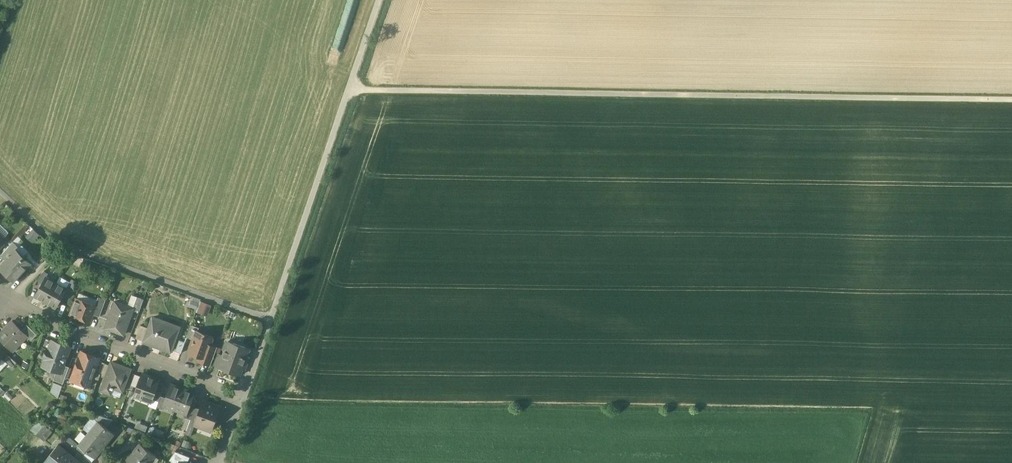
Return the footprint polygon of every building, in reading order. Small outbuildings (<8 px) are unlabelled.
[(34,229),(29,225),(23,231),(25,234),(28,231),(31,233),(34,229)] [(23,231),(13,242),(16,245),(25,234),(23,231)] [(13,242),(1,255),(5,259),(16,248),(16,249),(18,247),(16,245),(13,242)] [(16,249),(16,248),(5,259),(0,264),(0,270),(13,282),(29,265),(24,260),(22,258),(24,256),(16,249)] [(44,271),(41,275),(37,280),(42,283),(46,276),(47,277),(49,273),(44,271)] [(42,283),(35,296),(46,302),(57,283),(47,277),(46,276),(42,283)] [(67,288),(57,283),(46,302),(56,308),(63,295),(67,288)] [(69,285),(67,288),(63,295),(70,299),(74,288),(69,285)] [(138,296),(133,308),(134,308),(140,310),(144,298),(138,296)] [(106,300),(98,297),(95,306),(96,306),(93,314),(100,317),(106,300)] [(95,306),(76,299),(70,314),(90,322),(93,314),(96,306),(95,306)] [(133,308),(115,301),(105,328),(124,334),(134,308),(133,308)] [(199,312),(210,315),(212,303),(201,301),(199,312)] [(12,321),(0,334),(0,338),(13,350),(27,336),(22,330),(12,321)] [(164,329),(151,324),(149,328),(144,341),(144,342),(170,352),(179,327),(166,322),(164,329)] [(38,334),(27,324),(22,330),(27,336),(31,341),(38,334)] [(149,328),(141,325),(136,338),(144,341),(149,328)] [(199,328),(192,325),(187,337),(193,339),(194,339),(196,333),(197,333),(199,328)] [(197,333),(196,333),(194,339),(193,339),(192,342),(192,344),(189,353),(194,355),(195,357),(198,358),(201,357),(205,359),(210,346),(213,339),(212,336),(206,334),(203,335),(197,333)] [(185,342),(180,340),(176,351),(181,353),(185,342)] [(62,344),(53,341),(50,350),(47,349),(44,358),(49,360),(47,367),(57,371),(56,374),(59,376),(63,365),(69,349),(61,346),(62,344)] [(250,349),(229,341),(229,342),(226,343),(224,348),(225,351),(223,356),(224,356),(220,366),(221,366),(241,374),(250,349)] [(216,349),(210,346),(205,359),(204,363),(211,366),(215,353),(217,349),(216,349)] [(100,358),(81,352),(71,380),(90,386),(99,361),(100,358)] [(218,354),(215,353),(211,364),(221,368),(221,366),(220,366),(224,356),(223,356),(218,354)] [(9,355),(4,361),(12,368),(17,363),(9,355)] [(105,363),(99,361),(95,373),(101,375),(105,363)] [(111,365),(105,363),(101,375),(100,377),(106,379),(111,365)] [(130,369),(112,363),(111,365),(106,379),(101,391),(111,394),(113,388),(123,391),(130,369)] [(63,365),(59,376),(56,374),(54,380),(63,384),(69,367),(63,365)] [(161,380),(142,373),(136,390),(143,393),(141,399),(152,403),(159,386),(161,380)] [(135,374),(131,385),(136,387),(140,376),(135,374)] [(59,396),(63,385),(54,382),(50,393),(59,396)] [(183,388),(172,384),(167,398),(164,405),(165,406),(175,409),(183,388)] [(159,386),(154,399),(159,401),(161,396),(164,388),(159,386)] [(194,393),(183,388),(175,409),(186,413),(187,414),(189,406),(194,393)] [(167,398),(161,396),(159,401),(157,407),(163,409),(165,406),(164,405),(167,398)] [(195,425),(211,431),(220,407),(204,401),(201,409),(195,425)] [(195,408),(189,406),(187,414),(186,413),(184,417),(191,420),(195,408)] [(191,420),(190,423),(195,425),(201,409),(195,408),(191,420)] [(113,421),(100,416),(97,420),(100,423),(100,422),(107,428),(113,421)] [(39,421),(31,429),(36,434),(44,425),(39,421)] [(107,428),(100,422),(100,423),(90,435),(104,446),(114,434),(107,428)] [(44,425),(36,434),(40,437),(48,428),(44,425)] [(48,428),(40,437),(44,441),(53,432),(48,428)] [(81,446),(87,452),(94,458),(104,446),(90,435),(81,446)] [(87,452),(81,446),(77,443),(73,448),(78,452),(83,457),(87,452)] [(127,460),(131,462),(150,462),(156,456),(140,443),(127,460)] [(59,444),(45,462),(47,462),(81,462),(74,457),(59,444)] [(78,452),(74,457),(81,462),(86,462),(88,460),(83,457),(78,452)] [(169,462),(172,462),(188,462),(190,458),(176,452),(169,462)]
